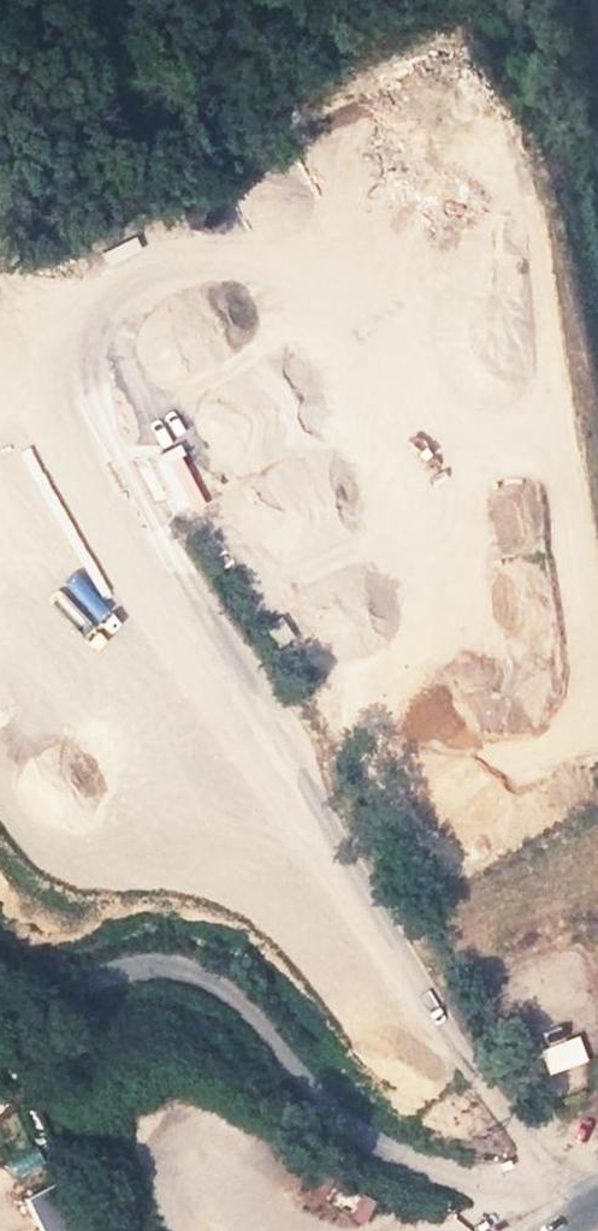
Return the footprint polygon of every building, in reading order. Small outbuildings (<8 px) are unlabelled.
[(577,1032),(540,1046),(551,1074),(587,1060),(577,1032)]
